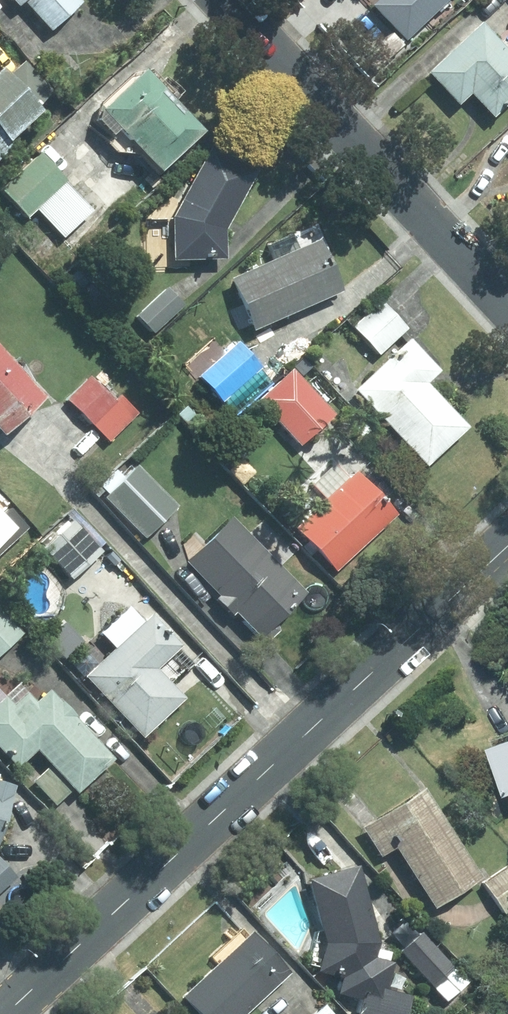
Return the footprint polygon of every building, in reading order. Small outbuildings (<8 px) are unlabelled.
[(48,34),(80,2),(78,0),(5,0),(14,9),(19,4),(48,34)] [(408,39),(450,0),(371,0),(408,39)] [(496,116),(507,105),(507,47),(484,22),(431,72),(461,103),(473,92),(496,116)] [(9,149),(4,143),(30,118),(36,123),(41,118),(34,110),(52,93),(21,61),(3,78),(0,75),(0,158),(9,149)] [(137,70),(86,117),(106,138),(113,132),(154,176),(198,135),(137,70)] [(168,238),(153,237),(153,252),(168,252),(167,262),(222,263),(223,232),(261,166),(211,137),(169,210),(168,238)] [(0,188),(0,192),(24,219),(34,210),(59,239),(93,209),(42,151),(0,188)] [(248,331),(337,294),(324,264),(333,260),(318,224),(269,245),(275,257),(226,278),(248,331)] [(182,304),(165,287),(133,319),(150,336),(182,304)] [(378,300),(350,328),(378,356),(405,328),(378,300)] [(436,372),(405,340),(350,393),(422,468),(463,428),(422,385),(436,372)] [(271,381),(233,342),(196,379),(233,417),(271,381)] [(38,399),(0,358),(0,434),(38,399)] [(115,381),(99,365),(63,400),(106,444),(153,397),(126,370),(115,381)] [(290,370),(254,404),(295,449),(331,415),(290,370)] [(329,462),(304,485),(320,502),(290,530),(331,574),(392,516),(351,473),(345,479),(329,462)] [(117,467),(96,486),(105,495),(101,498),(141,540),(176,507),(136,465),(125,476),(117,467)] [(72,515),(36,548),(67,582),(103,550),(72,515)] [(211,601),(229,618),(232,614),(258,640),(303,594),(226,518),(181,564),(214,597),(211,601)] [(84,653),(69,667),(138,740),(182,698),(155,670),(178,648),(146,614),(138,621),(124,607),(95,634),(109,648),(93,663),(84,653)] [(22,634),(0,609),(0,653),(22,634)] [(16,684),(4,696),(0,693),(0,756),(14,770),(31,753),(45,766),(29,782),(53,807),(69,791),(73,796),(112,758),(47,692),(35,703),(16,684)] [(485,750),(502,797),(507,795),(507,743),(485,750)] [(10,786),(0,784),(0,827),(10,786)] [(399,847),(438,907),(484,877),(427,789),(380,818),(399,847)] [(383,857),(399,847),(380,818),(365,828),(383,857)] [(13,878),(0,865),(0,891),(13,878)] [(486,883),(507,912),(507,867),(486,883)] [(346,977),(341,994),(364,999),(360,1013),(411,1013),(416,995),(391,989),(398,962),(378,957),(381,943),(361,868),(312,881),(329,943),(322,971),(346,977)] [(255,933),(251,936),(244,929),(239,934),(231,926),(225,932),(232,940),(213,958),(219,965),(185,997),(201,1013),(248,1013),(292,973),(255,933)] [(424,932),(403,951),(449,1001),(470,983),(424,932)] [(327,1004),(315,1013),(336,1013),(327,1004)]
